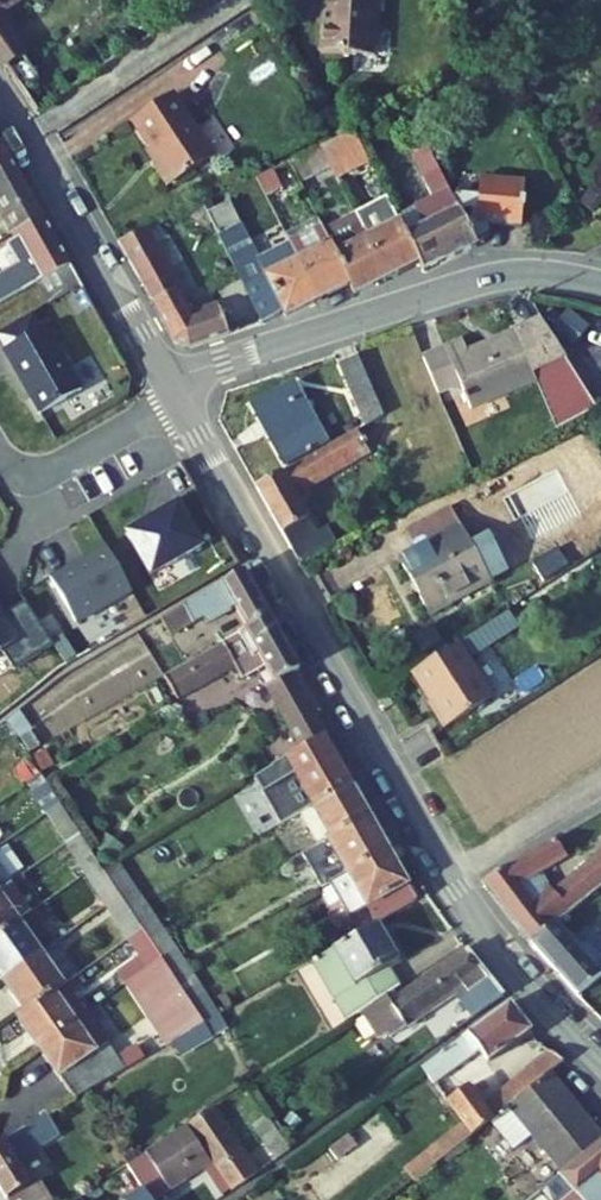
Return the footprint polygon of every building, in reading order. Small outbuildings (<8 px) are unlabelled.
[(14,0),(0,0),(0,10),(14,0)] [(321,53),(376,56),(380,0),(324,0),(321,53)] [(0,19),(0,57),(5,64),(23,52),(0,19)] [(133,121),(161,162),(156,165),(170,186),(214,156),(173,94),(133,121)] [(354,130),(322,146),(332,166),(364,150),(354,130)] [(322,146),(290,162),(300,182),(332,166),(322,146)] [(397,216),(420,261),(425,272),(478,246),(477,243),(489,237),(489,224),(524,225),(526,181),(481,179),(481,195),(459,195),(454,197),(429,146),(411,156),(432,197),(397,216)] [(364,150),(332,166),(339,179),(371,163),(364,150)] [(15,232),(43,216),(6,152),(0,156),(0,205),(15,232)] [(258,178),(267,196),(281,189),(287,200),(304,191),(300,182),(290,162),(258,178)] [(216,209),(211,198),(204,202),(209,212),(216,209)] [(209,212),(264,322),(284,312),(286,316),(318,300),(288,240),(257,256),(229,202),(216,209),(209,212)] [(360,222),(387,277),(420,261),(397,216),(392,206),(360,222)] [(71,265),(43,216),(15,232),(18,238),(0,248),(0,305),(37,284),(71,265)] [(325,233),(350,283),(355,293),(387,277),(360,222),(357,217),(325,233)] [(288,240),(318,300),(350,283),(325,233),(321,224),(288,240)] [(119,242),(176,342),(190,348),(231,334),(221,309),(194,318),(146,230),(119,242)] [(37,284),(48,304),(82,284),(71,265),(37,284)] [(5,350),(42,413),(83,389),(46,325),(41,328),(32,313),(0,331),(0,336),(7,348),(5,350)] [(461,382),(473,412),(538,383),(533,372),(566,358),(541,319),(498,339),(499,342),(470,355),(463,341),(424,356),(439,391),(461,382)] [(385,417),(359,355),(338,363),(366,427),(385,417)] [(294,384),(253,407),(286,467),(327,444),(294,384)] [(359,431),(258,488),(303,567),(338,548),(327,528),(316,534),(293,492),(369,450),(359,431)] [(158,510),(161,514),(129,533),(153,576),(204,546),(177,499),(158,510)] [(416,549),(399,558),(430,614),(492,581),(452,508),(407,532),(416,549)] [(70,568),(52,578),(78,624),(133,593),(109,549),(71,570),(70,568)] [(204,617),(208,624),(236,608),(248,628),(270,616),(244,571),(161,618),(172,636),(204,617)] [(9,662),(49,636),(26,601),(5,614),(0,606),(0,648),(9,662)] [(270,616),(248,628),(165,676),(179,699),(237,666),(245,679),(265,667),(275,684),(269,687),(293,728),(316,715),(293,674),(301,670),(270,616)] [(459,643),(413,672),(432,701),(429,703),(445,728),(493,697),(459,643)] [(47,741),(26,708),(6,721),(28,754),(47,741)] [(293,728),(304,748),(325,736),(327,735),(316,715),(293,728)] [(299,815),(300,814),(313,806),(352,784),(334,752),(325,736),(304,748),(272,767),(299,815)] [(0,781),(0,804),(41,775),(30,760),(0,781)] [(313,806),(331,838),(370,815),(352,784),(313,806)] [(47,813),(66,844),(81,834),(61,804),(47,813)] [(328,839),(331,838),(313,806),(300,814),(318,845),(328,839)] [(600,831),(600,812),(555,838),(568,857),(600,831)] [(328,839),(348,873),(389,849),(370,815),(331,838),(328,839)] [(49,855),(69,886),(86,875),(101,865),(81,834),(66,844),(49,855)] [(483,883),(531,945),(600,887),(600,856),(555,894),(541,873),(568,857),(555,838),(483,883)] [(348,873),(328,839),(318,845),(316,846),(335,880),(348,873)] [(389,849),(348,873),(367,907),(376,923),(379,922),(418,899),(389,849)] [(146,902),(120,862),(106,872),(121,896),(132,911),(146,902)] [(13,882),(0,864),(0,891),(13,882)] [(86,875),(106,906),(121,896),(106,872),(101,865),(86,875)] [(367,907),(348,873),(335,880),(331,883),(351,917),(367,907)] [(33,912),(13,882),(0,891),(0,935),(33,912)] [(531,945),(578,997),(600,977),(600,887),(531,945)] [(106,906),(128,939),(143,929),(132,911),(121,896),(106,906)] [(146,902),(132,911),(143,929),(151,941),(166,932),(146,902)] [(0,935),(0,977),(2,980),(55,943),(33,912),(0,935)] [(314,961),(348,1019),(363,1011),(396,991),(401,988),(389,967),(400,960),(385,935),(386,934),(379,922),(376,923),(314,961)] [(139,956),(118,972),(126,984),(162,958),(151,941),(143,929),(128,939),(139,956)] [(187,963),(166,932),(151,941),(162,958),(172,973),(187,963)] [(55,943),(2,980),(24,1011),(72,978),(77,974),(55,943)] [(388,1034),(391,1038),(447,999),(464,986),(470,993),(460,1001),(473,1018),(504,995),(468,949),(399,998),(396,991),(363,1011),(381,1039),(388,1034)] [(162,958),(126,984),(167,1046),(173,1042),(205,1024),(172,973),(162,958)] [(187,963),(172,973),(205,1024),(220,1015),(220,1014),(187,963)] [(72,978),(24,1011),(17,1016),(38,1046),(86,1013),(75,997),(82,992),(72,978)] [(464,986),(447,999),(453,1006),(460,1001),(470,993),(464,986)] [(488,1062),(531,1031),(510,1003),(422,1068),(435,1086),(481,1052),(488,1062)] [(451,1034),(467,1022),(459,1011),(443,1023),(451,1034)] [(138,1045),(118,1058),(108,1043),(113,1040),(106,1030),(100,1033),(86,1013),(38,1046),(75,1099),(146,1057),(138,1045)] [(213,1036),(227,1028),(220,1015),(205,1024),(213,1036)] [(181,1055),(213,1036),(205,1024),(173,1042),(181,1055)] [(470,1087),(448,1102),(464,1125),(473,1136),(490,1121),(551,1071),(564,1061),(551,1051),(484,1106),(470,1087)] [(563,1173),(600,1141),(600,1132),(551,1071),(490,1121),(514,1150),(532,1136),(563,1173)] [(188,1124),(232,1190),(256,1175),(212,1108),(188,1124)] [(32,1185),(16,1157),(55,1134),(45,1116),(0,1142),(0,1187),(7,1199),(32,1185)] [(290,1151),(266,1116),(254,1124),(278,1159),(290,1151)] [(416,1180),(473,1136),(464,1125),(408,1169),(416,1180)] [(152,1199),(157,1199),(204,1169),(222,1196),(230,1191),(188,1126),(129,1167),(143,1189),(152,1199)] [(329,1149),(338,1160),(358,1146),(349,1134),(329,1149)] [(563,1173),(531,1199),(600,1199),(600,1141),(563,1173)] [(285,1164),(272,1173),(290,1199),(309,1199),(285,1164)] [(37,1183),(32,1185),(7,1199),(47,1199),(37,1183)] [(92,1189),(76,1199),(99,1199),(92,1189)] [(143,1189),(127,1199),(152,1199),(143,1189)]
